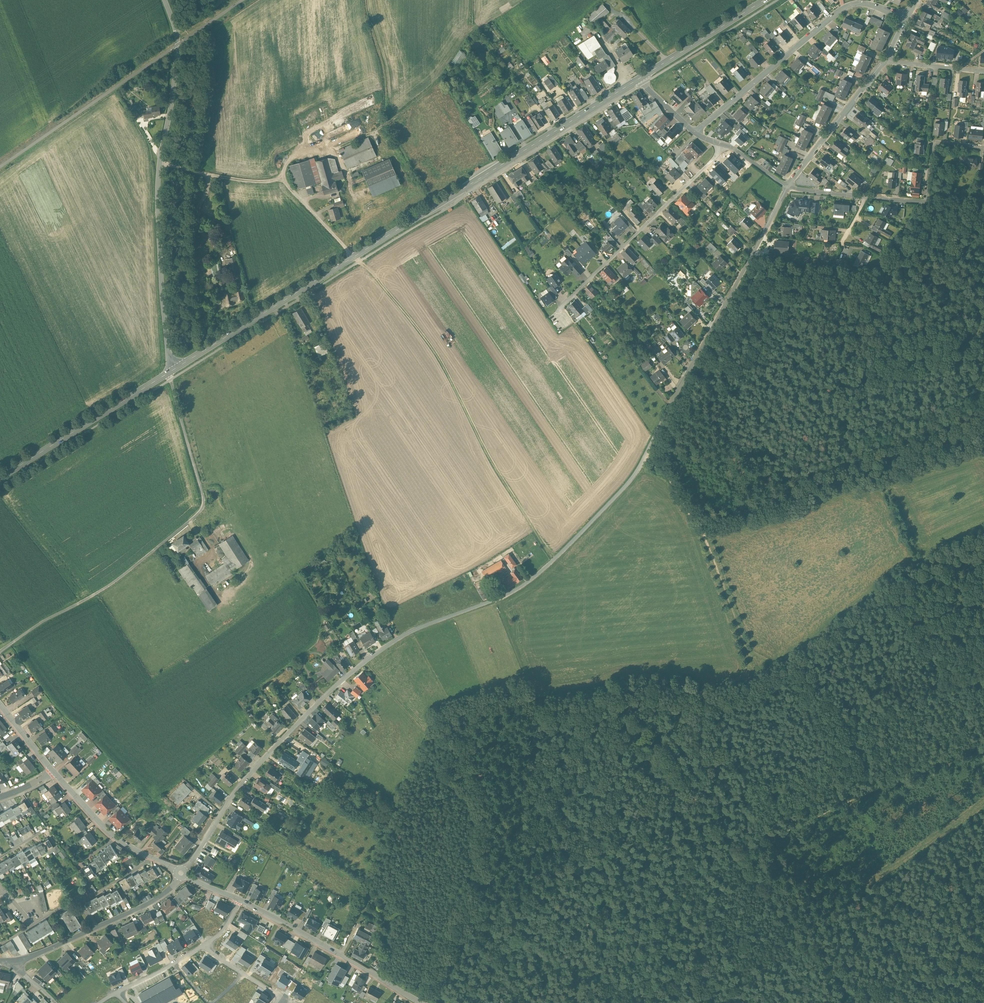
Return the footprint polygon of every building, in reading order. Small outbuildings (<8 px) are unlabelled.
[(934,0),(928,0),(926,4),(938,10),(940,5),(936,3),(937,1),(934,0)] [(826,8),(821,3),(818,5),(823,11),(826,8)] [(602,4),(587,17),(594,25),(601,18),(609,12),(602,4)] [(820,14),(812,4),(806,10),(814,19),(820,14)] [(959,9),(956,12),(960,16),(963,12),(965,14),(968,10),(964,6),(961,10),(959,9)] [(928,13),(922,11),(919,18),(923,20),(933,25),(934,25),(936,22),(928,19),(927,18),(928,17),(930,18),(932,15),(929,14),(928,13)] [(799,14),(792,20),(800,30),(807,24),(806,24),(803,20),(804,19),(799,14)] [(883,21),(872,16),(871,18),(870,21),(881,26),(883,21)] [(601,18),(596,23),(603,31),(602,32),(604,34),(610,28),(601,18)] [(854,21),(846,18),(842,26),(851,29),(854,21)] [(933,25),(923,20),(919,18),(917,23),(925,27),(925,26),(929,29),(931,25),(933,27),(934,25),(933,25)] [(619,19),(611,26),(612,27),(619,34),(624,39),(631,31),(619,19)] [(863,25),(854,21),(851,29),(860,33),(863,25)] [(619,34),(612,27),(610,28),(604,34),(603,36),(610,43),(619,34)] [(880,27),(877,33),(874,41),(871,46),(882,51),(891,32),(880,27)] [(790,39),(783,31),(776,37),(781,43),(783,45),(790,39)] [(837,38),(829,31),(822,39),(829,45),(833,41),(834,41),(837,38)] [(926,40),(912,34),(909,40),(916,43),(917,41),(924,44),(926,40)] [(606,55),(594,35),(584,41),(584,42),(577,46),(588,60),(596,54),(601,62),(604,60),(602,57),(606,55)] [(778,49),(770,40),(768,42),(769,43),(764,47),(771,55),(778,49)] [(916,43),(909,40),(906,46),(914,49),(913,51),(921,55),(923,49),(916,46),(917,43),(916,43)] [(845,41),(841,45),(845,50),(850,45),(845,41)] [(936,44),(932,42),(928,49),(933,51),(936,44)] [(758,52),(750,43),(747,46),(752,52),(753,51),(756,54),(758,52)] [(822,51),(815,44),(808,52),(815,59),(822,51)] [(867,48),(859,44),(857,49),(864,52),(867,48)] [(946,47),(939,46),(938,48),(937,57),(945,58),(946,47)] [(628,47),(624,50),(622,47),(615,51),(622,62),(633,54),(628,47)] [(954,50),(948,47),(946,47),(945,58),(953,59),(954,50)] [(459,65),(467,54),(460,50),(452,60),(459,65)] [(752,52),(746,57),(749,60),(749,59),(749,60),(752,58),(752,57),(755,54),(756,54),(753,51),(752,52)] [(755,54),(752,57),(752,58),(749,60),(749,59),(749,60),(756,68),(762,62),(763,62),(759,57),(758,58),(755,54)] [(872,57),(864,54),(860,62),(868,66),(872,57)] [(541,58),(546,65),(550,62),(545,55),(541,58)] [(586,64),(579,55),(576,57),(583,67),(586,64)] [(605,74),(604,79),(606,83),(611,84),(615,81),(616,77),(613,73),(614,69),(613,67),(615,66),(609,55),(606,55),(602,57),(604,60),(605,60),(609,66),(606,68),(607,71),(608,71),(607,72),(608,72),(605,74)] [(798,59),(796,62),(791,66),(800,74),(797,71),(800,69),(801,70),(805,65),(803,62),(801,61),(798,58),(798,59)] [(601,62),(594,67),(598,73),(606,68),(609,66),(605,60),(604,60),(601,62)] [(868,66),(860,62),(856,70),(864,74),(868,66)] [(742,69),(740,67),(739,67),(732,73),(739,81),(747,75),(742,69)] [(789,77),(782,71),(775,78),(783,85),(789,77)] [(898,73),(896,84),(898,84),(899,85),(902,85),(903,84),(906,85),(906,79),(907,79),(908,77),(907,75),(907,74),(898,73)] [(925,76),(917,75),(916,90),(922,90),(922,95),(927,95),(927,91),(928,91),(929,84),(924,84),(925,76)] [(593,77),(585,82),(588,86),(596,82),(593,77)] [(551,81),(549,78),(544,82),(550,90),(555,87),(551,81)] [(726,80),(724,78),(723,78),(716,84),(724,94),(732,88),(726,80)] [(949,78),(942,78),(941,86),(945,87),(944,93),(947,93),(948,87),(949,78)] [(852,83),(843,79),(840,87),(848,91),(852,83)] [(967,81),(959,80),(958,91),(960,92),(966,92),(967,81)] [(888,84),(884,81),(877,89),(882,93),(884,91),(887,94),(892,88),(888,85),(888,84)] [(596,82),(588,86),(594,95),(601,90),(596,82)] [(768,83),(760,91),(767,97),(775,89),(768,83)] [(712,94),(716,91),(711,86),(707,88),(712,94)] [(505,87),(497,93),(500,97),(508,91),(505,87)] [(570,91),(569,92),(577,105),(585,100),(583,96),(577,87),(572,90),(570,91)] [(688,87),(684,91),(686,95),(689,97),(690,96),(693,93),(688,87)] [(779,88),(778,87),(775,90),(780,95),(783,98),(786,94),(783,92),(779,88)] [(848,91),(840,87),(836,95),(844,99),(848,91)] [(679,90),(675,93),(674,92),(670,96),(679,104),(686,96),(679,90)] [(706,90),(700,95),(704,101),(711,95),(706,90)] [(647,103),(639,91),(631,96),(632,96),(644,116),(649,113),(653,110),(649,105),(648,103),(647,103)] [(835,96),(826,91),(823,96),(833,101),(835,96)] [(704,101),(710,108),(717,102),(711,95),(704,101)] [(751,96),(744,104),(751,110),(758,102),(751,96)] [(566,97),(558,102),(564,113),(573,108),(566,97)] [(878,102),(872,97),(867,103),(873,109),(877,104),(878,102)] [(532,98),(527,101),(531,107),(536,103),(532,98)] [(545,101),(542,102),(540,100),(539,101),(540,103),(544,109),(545,110),(549,107),(545,101)] [(655,101),(649,105),(653,110),(659,106),(655,101)] [(692,102),(689,105),(685,109),(694,120),(705,111),(698,103),(695,106),(692,102)] [(497,104),(493,107),(496,111),(494,113),(498,119),(504,115),(497,104)] [(832,108),(824,104),(820,112),(828,116),(832,108)] [(549,107),(545,110),(552,120),(560,115),(553,105),(549,107)] [(892,109),(886,105),(884,109),(889,113),(891,111),(892,109)] [(160,106),(152,107),(152,112),(153,117),(156,117),(156,115),(161,115),(160,106)] [(621,115),(616,107),(616,106),(615,106),(611,109),(620,122),(624,120),(621,115)] [(653,110),(649,113),(644,116),(640,118),(643,123),(654,116),(653,115),(661,110),(659,106),(653,110)] [(620,122),(611,109),(608,111),(607,111),(608,112),(612,118),(613,120),(616,125),(620,122)] [(741,109),(734,117),(740,122),(746,115),(741,109)] [(627,111),(621,115),(624,120),(625,121),(632,116),(627,111)] [(828,116),(820,112),(816,120),(824,124),(828,116)] [(866,118),(859,113),(854,119),(860,124),(861,124),(866,128),(872,121),(866,117),(866,118)] [(537,114),(528,120),(533,126),(530,128),(532,131),(533,132),(544,125),(540,119),(538,115),(537,114)] [(664,115),(662,118),(661,118),(658,121),(656,124),(657,124),(657,125),(657,127),(659,127),(660,128),(662,129),(663,128),(670,120),(664,115)] [(604,121),(602,118),(596,123),(604,135),(606,139),(610,137),(607,133),(611,131),(604,121)] [(528,129),(521,119),(514,124),(523,139),(531,134),(530,132),(532,131),(530,128),(528,129)] [(725,121),(716,130),(724,137),(724,136),(723,135),(726,132),(727,133),(732,127),(725,121)] [(945,123),(936,122),(934,134),(943,135),(944,127),(945,123)] [(495,132),(490,124),(486,126),(491,134),(495,132)] [(668,132),(664,135),(667,138),(666,140),(665,141),(668,144),(674,138),(675,136),(676,137),(679,135),(678,134),(681,131),(674,125),(668,132)] [(964,125),(956,125),(955,137),(963,137),(963,130),(964,126),(964,125)] [(508,126),(498,132),(508,147),(518,141),(508,126)] [(596,143),(585,126),(577,131),(584,142),(585,141),(589,147),(596,143)] [(980,127),(971,126),(970,138),(982,140),(983,134),(983,130),(979,130),(980,127)] [(660,128),(656,132),(660,136),(661,135),(665,130),(663,128),(662,129),(660,128)] [(857,137),(846,128),(842,134),(848,140),(851,137),(855,140),(857,137)] [(617,133),(613,129),(611,131),(607,133),(610,137),(606,139),(609,141),(617,133)] [(812,133),(804,129),(800,137),(808,141),(812,133)] [(877,137),(871,131),(868,135),(875,140),(877,137)] [(617,133),(609,141),(612,145),(620,137),(617,133)] [(740,133),(734,139),(741,145),(747,139),(743,135),(740,133)] [(808,141),(800,137),(796,135),(793,141),(798,143),(796,146),(805,150),(808,141)] [(875,140),(868,135),(863,141),(870,147),(875,140)] [(493,145),(488,136),(484,139),(489,147),(488,148),(489,148),(492,154),(501,149),(497,142),(493,145)] [(570,136),(562,141),(567,148),(568,147),(572,153),(575,151),(577,153),(578,152),(573,144),(575,143),(570,136)] [(368,137),(339,150),(348,169),(376,156),(368,137)] [(788,139),(783,137),(780,142),(777,140),(775,143),(779,145),(784,147),(788,139)] [(844,145),(837,140),(832,146),(836,150),(843,155),(846,151),(842,148),(844,145)] [(586,148),(580,141),(576,144),(580,151),(586,148)] [(923,142),(917,141),(917,144),(916,143),(915,149),(918,149),(917,153),(924,154),(925,142),(923,142)] [(692,142),(681,152),(682,153),(687,157),(697,147),(692,142)] [(604,143),(599,146),(602,151),(607,148),(604,143)] [(554,146),(546,151),(556,165),(560,163),(559,162),(558,160),(560,158),(561,158),(554,146)] [(697,147),(687,157),(689,160),(690,160),(692,157),(691,157),(693,155),(697,158),(702,152),(697,147)] [(687,157),(682,153),(676,159),(681,164),(684,160),(687,157)] [(743,168),(741,166),(742,165),(731,154),(724,162),(732,170),(727,174),(717,165),(710,173),(709,172),(707,174),(711,178),(713,176),(721,184),(722,183),(723,184),(726,182),(724,181),(729,177),(734,182),(739,176),(735,173),(739,168),(741,170),(743,168)] [(793,158),(784,154),(781,163),(789,167),(793,158)] [(967,155),(961,154),(960,163),(966,164),(966,165),(976,167),(977,159),(971,158),(971,157),(968,157),(967,155)] [(835,163),(825,155),(820,161),(827,167),(829,164),(833,167),(835,163)] [(536,157),(528,162),(536,174),(543,169),(544,168),(541,164),(536,157)] [(315,162),(314,158),(309,160),(316,184),(321,182),(315,162)] [(329,158),(315,162),(321,182),(322,186),(336,182),(335,181),(344,178),(342,171),(338,172),(333,173),(331,167),(337,165),(335,159),(329,158)] [(389,159),(362,171),(369,185),(395,174),(389,159)] [(309,160),(290,165),(296,189),(306,187),(312,185),(316,184),(309,160)] [(554,167),(548,160),(545,163),(551,169),(554,167)] [(550,169),(544,162),(541,164),(544,168),(543,169),(545,172),(550,169)] [(789,167),(781,163),(778,168),(777,171),(785,175),(789,167)] [(526,174),(522,167),(515,171),(519,178),(522,177),(525,182),(529,179),(526,174)] [(673,168),(665,175),(666,176),(672,182),(680,175),(675,170),(673,168)] [(821,175),(814,169),(809,176),(819,184),(822,180),(819,178),(821,175)] [(515,171),(508,175),(513,182),(516,187),(520,184),(517,179),(519,178),(515,171)] [(892,178),(889,178),(888,187),(896,188),(897,179),(896,179),(897,172),(893,172),(892,178)] [(913,172),(913,174),(908,174),(908,180),(912,181),(911,186),(920,187),(921,181),(919,181),(920,177),(921,177),(921,173),(913,172)] [(395,174),(369,185),(374,196),(400,185),(395,174)] [(861,181),(852,174),(847,181),(849,183),(850,182),(857,187),(858,185),(859,184),(861,181)] [(705,178),(697,186),(701,190),(704,194),(705,194),(713,186),(705,178)] [(665,189),(656,179),(650,185),(659,195),(665,189)] [(336,182),(322,186),(324,195),(338,191),(336,182)] [(506,198),(496,183),(488,188),(498,203),(506,198)] [(312,185),(306,187),(308,195),(314,193),(312,185)] [(520,190),(514,194),(517,199),(523,195),(520,190)] [(704,194),(701,190),(698,193),(703,198),(706,196),(705,194),(704,194)] [(694,205),(684,194),(675,203),(685,213),(694,205)] [(488,210),(479,196),(471,201),(479,213),(483,210),(485,214),(488,212),(487,210),(488,210)] [(643,205),(645,208),(649,212),(657,205),(651,198),(643,205)] [(630,199),(625,204),(628,208),(633,202),(630,199)] [(800,201),(794,200),(793,203),(792,203),(791,203),(790,205),(790,206),(789,209),(790,209),(788,213),(789,213),(788,215),(788,217),(790,218),(792,217),(793,215),(794,216),(795,214),(799,216),(801,211),(809,211),(809,209),(812,209),(813,204),(810,204),(810,202),(803,201),(803,200),(802,199),(801,199),(800,200),(800,201)] [(842,204),(840,204),(840,202),(835,201),(835,210),(837,210),(837,215),(843,216),(844,211),(849,211),(849,205),(842,204)] [(752,210),(750,212),(752,213),(757,219),(760,216),(761,216),(763,214),(763,213),(766,210),(761,205),(761,203),(760,202),(758,202),(757,203),(757,205),(752,210)] [(898,207),(889,206),(886,204),(886,205),(887,205),(883,213),(882,213),(889,217),(890,214),(897,215),(898,208),(898,207)] [(752,210),(747,206),(743,210),(749,216),(752,213),(750,212),(752,210)] [(643,219),(637,213),(631,207),(630,208),(632,210),(631,211),(631,210),(630,211),(631,211),(629,212),(633,216),(631,218),(637,224),(643,219)] [(680,216),(670,207),(664,214),(673,223),(677,219),(680,216)] [(337,208),(329,210),(331,220),(332,220),(332,221),(340,218),(337,208)] [(481,216),(479,218),(481,222),(488,218),(485,214),(481,216)] [(619,216),(614,222),(615,221),(618,224),(612,229),(618,236),(624,230),(623,229),(627,226),(627,225),(626,224),(619,216)] [(686,222),(680,216),(677,219),(681,222),(679,223),(682,226),(686,222)] [(752,224),(745,217),(739,223),(746,230),(752,224)] [(887,223),(879,219),(875,226),(879,229),(878,231),(881,232),(883,228),(887,223)] [(662,224),(655,230),(661,236),(665,241),(667,239),(668,240),(669,240),(671,237),(671,236),(673,234),(669,229),(667,230),(662,224)] [(791,227),(782,227),(781,235),(790,236),(791,227)] [(892,233),(883,228),(881,232),(890,237),(892,233)] [(835,231),(822,230),(821,239),(835,240),(835,231)] [(871,233),(867,241),(871,244),(870,246),(873,248),(875,245),(878,238),(871,233)] [(644,235),(638,242),(645,250),(652,243),(648,239),(649,239),(647,237),(646,237),(644,235)] [(655,235),(650,239),(657,245),(661,241),(655,235)] [(741,245),(733,238),(727,245),(730,248),(731,247),(735,251),(741,245)] [(607,241),(601,247),(604,250),(604,251),(607,253),(614,247),(610,244),(609,243),(607,241)] [(789,242),(779,241),(779,243),(774,242),(774,248),(772,248),(772,253),(778,254),(784,254),(785,249),(786,250),(787,247),(788,247),(789,242)] [(595,253),(586,242),(585,242),(580,247),(590,258),(595,253)] [(717,249),(710,242),(706,247),(712,253),(717,249)] [(528,245),(524,247),(530,257),(534,254),(528,245)] [(590,258),(580,247),(576,250),(578,252),(575,255),(582,264),(590,258)] [(638,258),(628,247),(621,253),(628,261),(631,264),(638,258)] [(862,251),(854,265),(861,269),(861,268),(870,253),(867,251),(866,253),(862,251)] [(727,263),(720,256),(712,264),(719,271),(727,263)] [(574,267),(567,258),(561,263),(562,263),(562,266),(559,268),(562,271),(563,271),(566,275),(572,270),(575,270),(576,269),(574,267)] [(237,261),(230,263),(231,270),(239,268),(237,261)] [(628,261),(626,263),(622,267),(621,266),(617,269),(624,277),(632,270),(631,269),(633,266),(631,264),(628,261)] [(582,272),(576,265),(574,267),(576,269),(575,270),(574,272),(577,276),(582,272)] [(615,276),(606,267),(600,273),(608,282),(611,279),(614,282),(617,279),(615,276)] [(523,282),(529,279),(526,275),(524,276),(522,272),(519,274),(523,282)] [(555,273),(553,274),(550,273),(549,280),(552,285),(554,287),(556,286),(561,282),(555,273)] [(721,282),(712,273),(706,280),(702,277),(700,280),(706,287),(708,285),(714,290),(721,282)] [(598,292),(589,283),(583,289),(591,298),(598,292)] [(556,286),(554,287),(552,285),(550,287),(554,292),(555,294),(560,291),(556,286)] [(231,290),(223,292),(223,294),(220,295),(221,299),(224,298),(226,306),(234,304),(233,301),(237,300),(238,302),(244,300),(241,288),(235,290),(236,295),(232,296),(231,290)] [(700,288),(690,297),(698,305),(708,296),(700,288)] [(548,292),(541,297),(546,306),(554,300),(550,295),(549,292),(548,292)] [(582,309),(575,300),(568,306),(568,307),(567,308),(566,309),(568,311),(569,311),(571,310),(574,313),(571,316),(574,319),(576,317),(584,311),(582,309)] [(590,312),(585,306),(582,309),(584,311),(587,315),(590,312)] [(312,327),(301,308),(293,313),(304,332),(305,331),(306,332),(308,331),(307,330),(312,327)] [(657,320),(661,316),(656,312),(652,316),(657,320)] [(690,314),(681,322),(687,328),(692,324),(691,323),(695,319),(690,314)] [(677,327),(670,332),(677,341),(684,335),(677,327)] [(597,328),(587,337),(588,338),(599,330),(597,328)] [(673,340),(668,334),(665,336),(670,343),(673,340)] [(303,341),(297,345),(299,348),(309,342),(307,340),(309,339),(308,338),(303,341)] [(315,347),(319,356),(328,353),(324,343),(315,347)] [(669,347),(666,349),(665,348),(662,351),(663,352),(669,360),(675,355),(669,347)] [(662,351),(659,353),(660,354),(658,356),(664,364),(669,360),(663,352),(662,351)] [(659,370),(650,377),(658,386),(659,385),(658,383),(665,377),(659,370)] [(249,561),(233,535),(220,544),(231,562),(236,569),(249,561)] [(184,536),(173,543),(178,551),(179,551),(189,544),(184,536)] [(208,551),(200,537),(197,539),(198,540),(206,552),(208,551)] [(206,552),(198,540),(190,545),(189,544),(179,551),(187,564),(188,564),(206,552)] [(187,564),(179,551),(178,551),(176,552),(185,565),(187,564)] [(516,564),(509,554),(504,557),(509,563),(507,565),(512,571),(515,569),(513,566),(516,564)] [(501,560),(482,571),(487,580),(506,568),(501,560)] [(231,562),(226,565),(231,572),(236,569),(231,562)] [(203,584),(188,564),(187,564),(185,565),(178,570),(191,588),(192,587),(195,590),(203,584)] [(226,565),(207,578),(211,585),(231,572),(226,565)] [(512,571),(510,573),(512,575),(517,582),(522,579),(515,569),(512,571)] [(512,575),(503,581),(508,589),(517,582),(512,575)] [(489,583),(482,587),(488,597),(495,593),(489,583)] [(203,584),(195,590),(197,594),(206,588),(203,584)] [(217,606),(206,588),(197,594),(208,611),(217,606)] [(379,632),(383,640),(392,635),(388,627),(386,628),(384,623),(377,626),(380,631),(379,632)] [(349,633),(353,641),(359,650),(362,648),(362,647),(359,641),(353,631),(349,633)] [(364,646),(366,648),(371,645),(371,643),(375,641),(370,632),(360,637),(361,640),(364,646)] [(344,646),(350,656),(359,651),(359,650),(353,641),(344,646)] [(332,657),(342,671),(348,666),(343,659),(341,660),(336,654),(332,657)] [(321,674),(328,680),(339,670),(328,659),(324,662),(328,667),(321,674)] [(355,679),(364,690),(372,683),(363,672),(355,679)] [(0,685),(0,692),(1,693),(7,689),(12,686),(8,680),(0,685)] [(39,686),(31,691),(35,696),(42,691),(39,686)] [(355,687),(351,692),(354,695),(356,697),(361,692),(355,687)] [(20,689),(11,695),(12,695),(9,697),(12,703),(19,698),(20,700),(25,696),(20,689)] [(336,697),(344,704),(348,699),(350,701),(354,695),(351,692),(348,690),(344,694),(341,691),(336,697)] [(293,699),(300,708),(309,700),(302,691),(293,699)] [(328,703),(322,709),(334,720),(339,714),(328,703)] [(280,710),(290,722),(297,716),(287,705),(280,710)] [(27,706),(19,712),(24,719),(32,713),(27,706)] [(325,721),(317,713),(314,716),(311,718),(312,719),(309,721),(317,729),(325,721)] [(266,720),(262,725),(265,729),(267,727),(270,729),(271,728),(276,733),(283,726),(278,721),(279,720),(272,714),(270,716),(271,717),(267,721),(266,720)] [(36,719),(28,725),(33,732),(41,726),(36,719)] [(334,731),(338,726),(333,721),(331,723),(329,720),(326,722),(334,731)] [(53,724),(48,727),(52,734),(57,731),(53,724)] [(304,729),(298,736),(309,745),(315,738),(304,729)] [(79,734),(85,740),(87,738),(82,731),(79,734)] [(45,732),(37,738),(42,745),(50,739),(45,732)] [(22,749),(15,740),(13,742),(12,742),(7,745),(15,755),(22,749)] [(243,742),(235,750),(240,755),(247,746),(243,742)] [(251,750),(256,754),(262,748),(255,742),(252,745),(250,743),(247,746),(251,750)] [(50,751),(48,753),(53,758),(62,750),(57,745),(50,751)] [(76,746),(69,752),(72,754),(73,753),(72,753),(78,748),(76,746)] [(78,748),(72,753),(73,753),(75,756),(82,750),(79,747),(78,748)] [(62,750),(53,758),(58,763),(66,755),(62,750)] [(252,758),(256,754),(251,750),(247,754),(252,758)] [(278,760),(293,770),(299,761),(284,752),(278,760)] [(93,756),(87,763),(89,765),(96,759),(93,756)] [(234,764),(241,771),(249,762),(242,756),(234,764)] [(74,757),(65,765),(69,770),(78,762),(74,757)] [(296,773),(306,779),(317,764),(307,757),(296,773)] [(30,763),(27,759),(23,762),(19,765),(27,774),(34,768),(30,763)] [(78,762),(69,770),(74,774),(83,766),(78,762)] [(270,768),(266,774),(278,782),(280,779),(278,777),(280,774),(270,768)] [(220,778),(230,786),(235,779),(228,773),(225,776),(223,774),(220,778)] [(208,784),(212,787),(219,779),(215,776),(208,784)] [(254,785),(266,793),(266,792),(270,795),(274,788),(269,785),(259,779),(254,785)] [(88,785),(82,790),(87,795),(97,785),(92,781),(92,780),(88,785)] [(171,794),(180,803),(193,789),(185,781),(171,794)] [(271,782),(269,785),(274,788),(279,792),(281,789),(271,782)] [(97,785),(87,795),(91,799),(96,794),(101,790),(97,785)] [(47,790),(44,793),(48,798),(57,792),(53,786),(47,790)] [(101,790),(96,794),(101,799),(106,795),(107,794),(102,789),(101,790)] [(209,796),(219,803),(224,796),(216,791),(214,794),(212,793),(209,796)] [(57,792),(48,798),(52,803),(55,801),(61,797),(57,792)] [(238,803),(248,810),(252,803),(254,800),(253,799),(244,794),(238,803)] [(101,799),(95,805),(100,809),(110,800),(106,795),(101,799)] [(268,805),(255,796),(253,799),(254,800),(252,803),(260,809),(261,809),(264,811),(268,805)] [(114,805),(110,800),(100,809),(104,814),(110,809),(114,805)] [(199,824),(200,825),(207,815),(205,814),(209,808),(198,800),(193,808),(198,812),(192,819),(195,821),(193,825),(196,827),(199,824)] [(24,801),(18,805),(22,812),(28,808),(24,801)] [(71,811),(64,802),(60,805),(54,809),(58,815),(59,814),(58,814),(62,811),(65,815),(64,815),(64,816),(71,811)] [(115,804),(114,805),(110,809),(112,812),(113,811),(115,814),(120,809),(121,809),(118,806),(118,807),(115,804)] [(18,805),(12,809),(15,814),(16,815),(22,812),(18,805)] [(11,807),(5,811),(9,817),(15,814),(12,809),(11,807)] [(115,814),(110,819),(114,823),(124,814),(120,809),(115,814)] [(0,814),(0,816),(2,820),(3,821),(9,817),(5,811),(0,814)] [(229,819),(227,822),(230,824),(230,825),(230,827),(231,827),(233,827),(233,826),(236,828),(242,818),(233,812),(231,815),(230,814),(227,818),(229,819)] [(129,819),(124,814),(114,823),(118,828),(124,823),(129,819)] [(247,814),(244,819),(250,824),(254,818),(247,814)] [(79,818),(71,823),(78,833),(84,828),(85,827),(79,818)] [(185,826),(181,831),(187,836),(191,831),(185,826)] [(84,828),(78,833),(81,838),(88,833),(84,828)] [(167,833),(161,828),(154,837),(156,839),(156,838),(160,841),(163,839),(165,836),(167,833)] [(133,837),(139,842),(145,834),(139,829),(133,837)] [(234,846),(238,840),(232,836),(223,831),(217,841),(226,846),(228,842),(234,846)] [(88,833),(81,838),(88,847),(96,842),(89,832),(88,833)] [(242,837),(235,833),(232,836),(238,840),(240,841),(242,837)] [(183,853),(192,843),(184,836),(176,847),(183,853)] [(160,841),(156,838),(156,839),(151,844),(154,847),(154,848),(158,851),(161,848),(161,849),(162,848),(164,845),(160,841)] [(48,839),(42,842),(47,851),(53,847),(48,839)] [(47,851),(42,842),(36,846),(40,853),(41,855),(41,854),(42,856),(47,854),(49,854),(47,851)] [(36,846),(35,845),(29,848),(34,857),(40,853),(36,846)] [(104,848),(105,850),(110,858),(116,854),(111,845),(104,848)] [(34,857),(29,848),(23,852),(28,859),(27,859),(28,861),(34,857)] [(63,849),(58,852),(63,859),(67,856),(63,849)] [(99,853),(100,854),(105,863),(111,859),(110,858),(105,850),(99,853)] [(23,852),(22,851),(16,854),(20,861),(22,863),(23,866),(24,866),(29,863),(28,861),(27,859),(28,859),(23,852)] [(179,855),(171,852),(169,859),(177,862),(179,855)] [(16,854),(10,858),(15,865),(16,867),(22,863),(20,861),(16,854)] [(94,858),(95,859),(100,868),(106,864),(105,863),(100,854),(94,858)] [(133,856),(122,862),(125,867),(136,861),(133,856)] [(208,856),(204,862),(208,865),(209,863),(212,865),(215,860),(208,856)] [(10,857),(4,860),(9,869),(15,865),(10,858),(10,857)] [(89,863),(90,865),(94,873),(101,869),(100,868),(95,859),(89,863)] [(4,860),(0,862),(0,869),(3,873),(9,869),(4,860)] [(90,865),(84,868),(90,877),(95,874),(94,873),(90,865)] [(193,873),(210,883),(215,875),(198,865),(193,873)] [(153,867),(147,871),(151,878),(152,880),(158,876),(153,867)] [(151,878),(147,871),(146,870),(139,874),(144,881),(145,882),(151,878)] [(144,881),(139,874),(139,872),(133,876),(138,884),(144,881)] [(138,884),(133,876),(132,875),(126,878),(131,885),(132,887),(135,885),(135,886),(138,884)] [(131,885),(126,878),(126,877),(119,881),(124,889),(131,885)] [(238,887),(242,880),(237,877),(233,885),(238,887)] [(238,887),(238,888),(246,892),(251,883),(242,879),(242,880),(238,887)] [(186,886),(178,892),(185,901),(187,901),(190,899),(190,897),(193,895),(186,886)] [(253,892),(251,896),(257,900),(258,899),(261,900),(266,890),(262,888),(262,889),(256,886),(253,892)] [(117,889),(111,892),(116,900),(116,901),(122,898),(120,895),(117,889)] [(44,891),(38,892),(42,912),(48,911),(44,891)] [(110,891),(104,895),(109,902),(110,903),(116,900),(111,892),(110,891)] [(109,902),(104,895),(104,893),(98,897),(102,904),(103,906),(109,902)] [(123,893),(120,895),(122,898),(126,903),(129,901),(123,893)] [(283,899),(275,895),(273,898),(269,905),(277,909),(283,899)] [(102,904),(98,897),(97,896),(91,900),(96,908),(102,904)] [(170,899),(161,906),(167,913),(175,906),(171,901),(170,899)] [(96,908),(91,900),(85,903),(89,909),(90,912),(96,908)] [(205,908),(212,910),(215,903),(209,900),(205,908)] [(214,909),(220,912),(225,903),(220,900),(214,909)] [(220,912),(225,915),(231,906),(225,903),(220,912)] [(291,904),(286,914),(295,918),(296,916),(300,909),(291,904)] [(70,908),(61,913),(72,931),(81,926),(70,908)] [(306,912),(300,909),(296,916),(302,920),(304,916),(306,912)] [(8,910),(3,913),(6,917),(8,921),(14,918),(8,910)] [(150,912),(141,916),(145,923),(150,921),(151,922),(153,921),(152,920),(154,919),(153,918),(150,912)] [(242,912),(238,920),(245,924),(243,927),(249,930),(250,927),(253,928),(257,920),(242,912)] [(164,919),(162,914),(153,918),(154,919),(156,924),(160,922),(159,920),(162,918),(162,920),(164,919)] [(326,917),(322,925),(326,927),(328,923),(329,923),(331,920),(326,917)] [(308,918),(304,925),(316,931),(320,923),(308,918)] [(46,919),(26,931),(28,935),(27,935),(29,938),(29,937),(32,942),(53,929),(46,919)] [(134,921),(122,927),(127,938),(135,935),(134,933),(138,931),(134,921)] [(358,928),(353,937),(362,942),(368,945),(378,927),(368,921),(363,930),(358,928)] [(326,927),(322,934),(334,940),(340,929),(329,923),(328,923),(326,927)] [(192,930),(184,935),(189,943),(198,938),(196,934),(199,932),(194,924),(190,927),(192,930)] [(259,924),(256,930),(262,933),(265,927),(259,924)] [(118,928),(111,931),(117,938),(121,936),(118,928)] [(232,934),(229,939),(230,939),(228,943),(236,948),(242,938),(245,940),(248,935),(240,930),(237,935),(239,936),(238,937),(232,934)] [(272,939),(275,941),(275,942),(278,943),(279,943),(282,944),(282,945),(286,938),(286,936),(277,931),(272,939)] [(32,947),(23,933),(18,936),(27,950),(32,947)] [(105,935),(97,942),(102,946),(104,949),(108,945),(109,946),(112,942),(105,935)] [(166,939),(160,942),(163,949),(164,950),(169,947),(173,954),(184,947),(179,938),(168,943),(166,939)] [(282,944),(281,946),(287,949),(292,941),(286,938),(282,945),(282,944)] [(295,943),(292,941),(287,949),(291,951),(295,943)] [(150,953),(146,955),(151,964),(164,958),(160,951),(163,949),(160,942),(155,944),(155,945),(148,949),(150,953)] [(297,956),(302,959),(308,948),(300,944),(296,942),(295,943),(291,951),(298,955),(297,956)] [(355,949),(352,954),(357,957),(357,958),(359,959),(360,959),(361,959),(368,945),(362,942),(361,943),(360,944),(358,946),(359,948),(358,950),(355,949)] [(85,944),(78,951),(83,956),(85,958),(92,951),(85,944)] [(241,945),(237,952),(242,955),(239,960),(249,966),(254,957),(244,951),(246,947),(241,945)] [(102,946),(99,949),(104,955),(107,952),(104,949),(102,946)] [(66,952),(57,961),(65,970),(75,961),(66,952)] [(327,959),(315,952),(311,958),(309,961),(322,968),(327,959)] [(260,954),(256,961),(261,964),(258,969),(268,975),(275,964),(265,958),(265,957),(260,954)] [(205,955),(200,963),(212,972),(218,963),(205,955)] [(89,962),(85,958),(83,956),(77,962),(83,968),(89,962)] [(139,962),(130,967),(134,975),(143,971),(140,966),(145,964),(141,956),(137,958),(139,962)] [(189,960),(182,966),(189,974),(194,970),(195,972),(199,968),(193,962),(192,963),(189,960)] [(52,969),(47,962),(42,967),(52,977),(56,973),(52,969)] [(338,986),(340,982),(344,975),(347,970),(335,964),(327,980),(338,986)] [(61,973),(55,966),(52,969),(56,973),(58,975),(61,973)] [(52,977),(42,967),(38,971),(47,981),(52,977)] [(119,971),(109,975),(113,985),(124,981),(122,978),(126,976),(122,968),(118,970),(119,971)] [(0,973),(0,988),(3,989),(4,984),(8,984),(10,975),(4,973),(1,972),(1,973),(0,973)] [(281,973),(276,982),(285,987),(290,978),(281,973)] [(138,993),(142,1000),(140,1001),(141,1002),(162,1002),(182,991),(179,985),(176,987),(169,975),(138,993)] [(349,978),(344,975),(340,982),(346,984),(349,978)] [(41,981),(34,976),(32,979),(39,984),(41,981)] [(358,976),(353,986),(358,989),(359,990),(362,985),(365,980),(358,976)] [(292,981),(288,989),(292,991),(291,994),(302,1000),(308,990),(292,981)] [(366,987),(362,985),(359,990),(358,989),(357,992),(361,994),(362,991),(366,987)] [(370,987),(365,995),(376,1000),(380,993),(370,987)] [(251,998),(254,1000),(253,1001),(256,1002),(265,1002),(268,999),(266,997),(267,996),(262,993),(261,994),(256,991),(251,998)] [(31,1000),(24,993),(16,1001),(18,1002),(38,1002),(33,998),(31,1000)]
